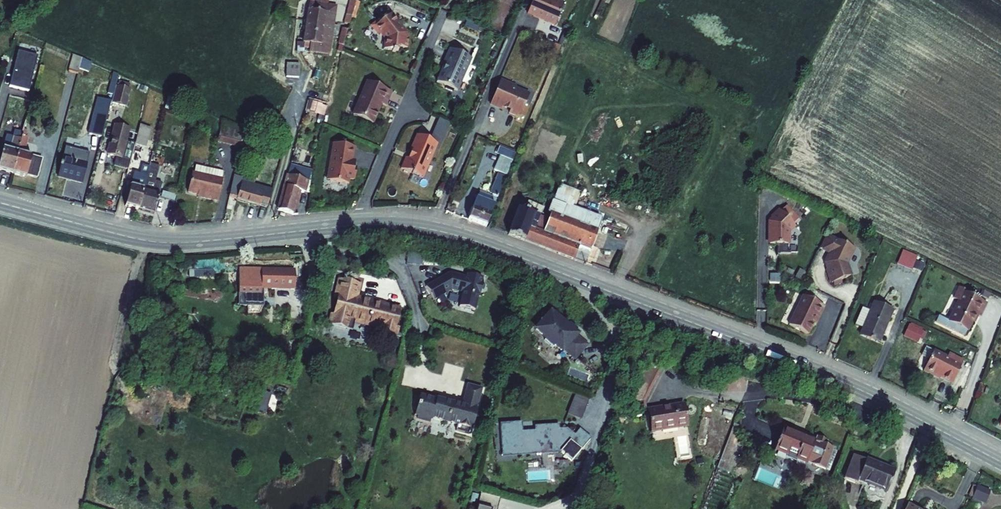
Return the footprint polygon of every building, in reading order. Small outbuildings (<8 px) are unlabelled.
[(532,16),(554,25),(563,4),(553,0),(532,0),(527,12),(532,14),(532,16)] [(309,2),(303,52),(309,52),(308,56),(329,59),(336,11),(327,10),(328,5),(309,2)] [(391,15),(377,22),(373,25),(373,29),(375,34),(379,34),(383,41),(382,50),(395,53),(396,49),(406,50),(407,37),(391,15)] [(344,34),(339,51),(346,52),(354,21),(350,19),(344,34)] [(31,91),(39,54),(20,50),(12,87),(31,91)] [(551,52),(544,70),(549,72),(557,55),(551,52)] [(439,74),(433,86),(454,97),(470,64),(447,53),(441,66),(445,69),(445,72),(439,74)] [(90,65),(68,56),(64,74),(75,77),(77,73),(87,76),(90,65)] [(285,67),(284,82),(297,83),(300,68),(285,67)] [(114,76),(108,74),(102,96),(108,98),(107,101),(123,105),(127,91),(123,90),(124,84),(112,81),(114,76)] [(365,85),(349,118),(369,127),(378,107),(382,109),(389,96),(365,85)] [(497,85),(488,110),(500,115),(503,113),(507,114),(507,118),(514,121),(515,118),(520,120),(528,102),(513,97),(513,91),(497,85)] [(177,104),(169,99),(168,107),(175,109),(177,104)] [(95,101),(85,135),(96,138),(106,103),(95,101)] [(327,106),(315,103),(312,113),(324,116),(327,106)] [(11,119),(0,155),(0,175),(23,182),(24,177),(33,180),(39,161),(22,155),(26,140),(22,138),(25,122),(11,119)] [(244,134),(218,123),(214,136),(219,138),(218,142),(240,148),(244,134)] [(114,124),(107,154),(114,156),(113,164),(127,168),(129,163),(137,165),(144,136),(137,134),(134,142),(125,140),(129,127),(114,124)] [(400,165),(396,176),(418,185),(430,160),(436,163),(450,131),(438,126),(427,148),(413,143),(405,166),(400,165)] [(286,130),(278,127),(272,141),(281,143),(286,130)] [(352,148),(330,144),(326,167),(329,167),(328,183),(346,184),(347,181),(352,179),(354,168),(349,167),(352,148)] [(62,151),(56,179),(77,185),(83,164),(78,162),(73,153),(62,151)] [(471,211),(467,224),(486,231),(515,159),(503,154),(494,176),(499,178),(487,211),(483,211),(481,214),(471,211)] [(139,176),(131,174),(122,208),(152,216),(158,194),(148,191),(152,170),(142,167),(139,176)] [(222,175),(194,167),(188,192),(201,195),(200,199),(215,204),(222,175)] [(294,168),(276,209),(290,215),(295,202),(300,204),(309,175),(294,168)] [(245,190),(235,188),(233,201),(255,205),(256,202),(266,204),(268,195),(258,192),(259,188),(245,185),(245,190)] [(561,219),(582,227),(587,214),(592,201),(558,188),(553,201),(555,202),(565,206),(561,219)] [(565,206),(555,202),(550,214),(561,219),(565,206)] [(789,220),(795,214),(786,206),(780,212),(789,220)] [(544,229),(547,222),(538,218),(538,217),(533,215),(534,213),(533,210),(529,208),(526,210),(525,212),(518,209),(508,235),(538,247),(543,233),(545,229),(544,229)] [(772,219),(769,222),(769,225),(771,225),(771,227),(769,230),(768,245),(776,245),(776,254),(786,254),(787,232),(788,232),(791,229),(793,225),(799,219),(795,214),(789,220),(780,212),(779,210),(770,217),(772,219)] [(561,219),(550,214),(547,222),(544,229),(545,229),(543,233),(538,247),(574,260),(586,264),(588,259),(590,253),(592,248),(597,233),(582,227),(561,219)] [(601,220),(587,214),(582,227),(597,233),(603,235),(606,228),(599,226),(601,220)] [(825,237),(821,235),(817,245),(820,247),(825,237)] [(853,248),(826,236),(820,248),(830,253),(826,263),(828,269),(827,270),(831,283),(832,282),(834,286),(841,283),(840,280),(850,276),(847,268),(844,266),(853,248)] [(912,271),(918,257),(903,251),(897,265),(912,271)] [(421,254),(410,253),(409,263),(420,264),(421,254)] [(590,253),(588,259),(595,262),(597,256),(590,253)] [(916,262),(913,269),(921,272),(923,266),(916,262)] [(591,267),(609,274),(610,270),(592,264),(591,267)] [(785,274),(791,277),(794,272),(787,268),(785,274)] [(273,270),(239,269),(239,305),(260,306),(261,289),(295,289),(295,287),(295,281),(273,278),(273,270)] [(794,278),(799,280),(804,272),(799,269),(794,278)] [(273,278),(295,281),(295,273),(295,270),(273,270),(273,278)] [(480,296),(484,281),(482,280),(483,277),(467,273),(466,277),(459,275),(459,277),(456,276),(455,274),(450,272),(426,287),(434,300),(451,290),(462,293),(459,307),(474,311),(478,296),(480,296)] [(360,284),(341,279),(330,325),(350,330),(352,321),(380,328),(379,333),(394,337),(400,308),(357,298),(360,284)] [(948,322),(938,317),(935,322),(964,336),(966,331),(967,332),(975,315),(980,317),(986,304),(966,294),(967,291),(959,287),(953,299),(958,301),(948,322)] [(980,295),(988,299),(990,295),(982,291),(980,295)] [(788,325),(808,334),(816,317),(818,318),(824,306),(802,296),(788,325)] [(860,336),(878,344),(892,311),(873,303),(870,312),(862,309),(855,326),(863,329),(860,336)] [(558,320),(548,312),(542,319),(544,320),(536,329),(544,336),(543,341),(552,349),(555,346),(561,351),(562,350),(572,358),(577,352),(580,354),(587,345),(571,331),(570,327),(566,328),(563,325),(560,325),(556,322),(558,320)] [(925,366),(933,351),(925,347),(918,363),(925,366)] [(951,384),(963,361),(948,354),(947,358),(933,351),(925,366),(923,371),(940,380),(941,378),(951,384)] [(645,397),(661,366),(648,359),(631,391),(645,397)] [(892,382),(919,396),(922,391),(895,377),(892,382)] [(435,400),(419,396),(419,397),(416,410),(414,416),(417,416),(417,418),(430,422),(431,420),(432,420),(432,419),(457,425),(455,430),(469,434),(470,429),(472,429),(477,410),(476,409),(482,389),(467,385),(462,406),(436,399),(435,400)] [(629,403),(643,401),(645,397),(631,391),(629,402),(629,403)] [(580,420),(589,399),(575,393),(566,415),(580,420)] [(644,409),(643,401),(629,403),(631,411),(644,409)] [(651,432),(687,426),(683,405),(648,410),(651,432)] [(512,449),(512,455),(560,452),(571,462),(590,440),(578,430),(573,436),(566,430),(558,431),(557,426),(543,427),(543,432),(534,432),(521,433),(520,424),(499,426),(501,449),(512,449)] [(797,459),(825,470),(834,448),(826,445),(828,440),(816,436),(815,440),(783,428),(774,451),(786,455),(785,458),(795,462),(797,459)] [(728,442),(719,467),(732,472),(741,446),(728,442)] [(895,472),(853,455),(843,479),(857,484),(858,481),(887,492),(895,472)] [(990,491),(977,485),(972,499),(981,503),(983,499),(986,500),(990,491)]
